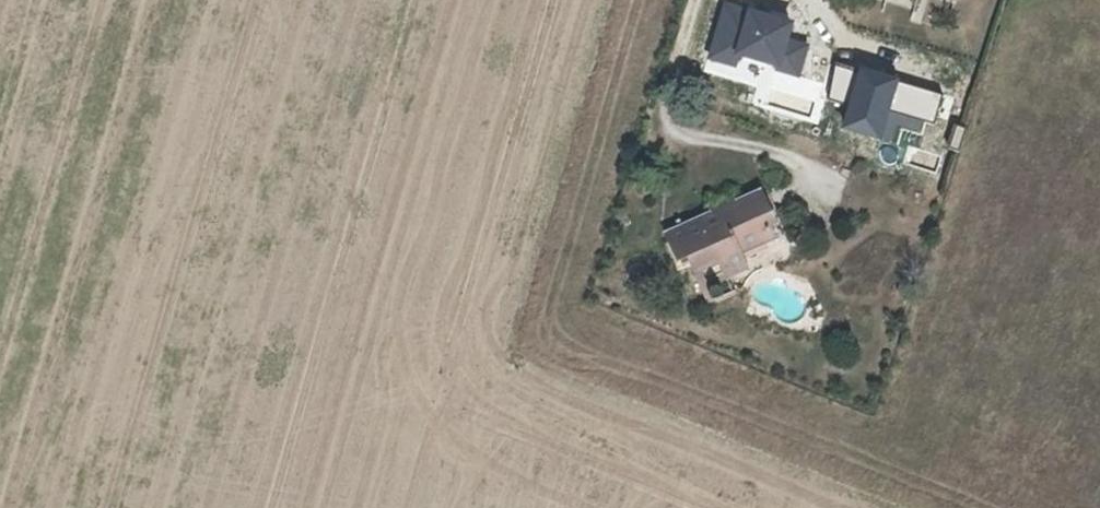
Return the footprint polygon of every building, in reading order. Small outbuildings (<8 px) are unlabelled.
[(706,294),(731,282),(748,274),(743,263),(779,246),(759,203),(673,244),(684,270),(694,267),(706,294)] [(741,304),(731,282),(706,294),(716,316),(741,304)]
